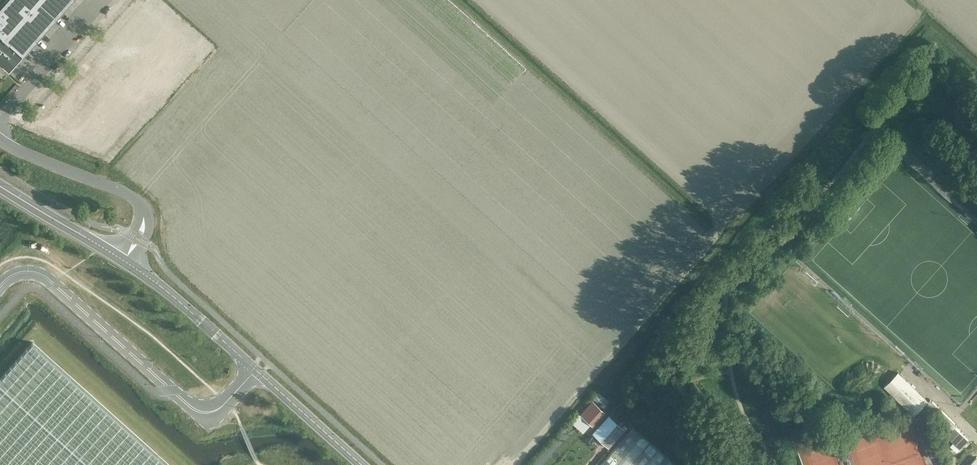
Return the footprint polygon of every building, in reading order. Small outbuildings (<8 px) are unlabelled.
[(49,27),(19,0),(6,0),(0,7),(0,35),(24,56),(49,27)] [(63,0),(19,0),(49,27),(69,5),(63,0)] [(23,55),(1,36),(0,37),(0,48),(2,49),(0,51),(0,69),(3,66),(9,72),(23,55)] [(113,414),(33,342),(0,378),(0,464),(170,464),(113,414)] [(928,401),(898,372),(885,386),(915,415),(928,401)] [(593,424),(607,410),(594,398),(580,412),(593,424)] [(609,446),(626,428),(610,413),(593,431),(609,446)] [(598,464),(677,464),(633,426),(598,464)] [(931,452),(937,450),(934,444),(932,439),(927,441),(931,452)]
